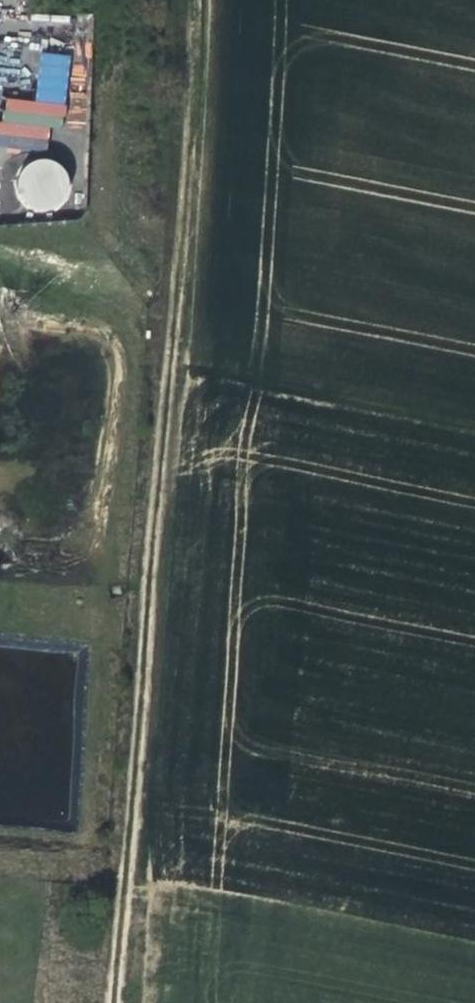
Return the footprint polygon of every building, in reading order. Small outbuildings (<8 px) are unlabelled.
[(70,55),(40,53),(36,100),(4,98),(3,121),(0,121),(0,146),(47,149),(49,124),(65,125),(70,55)] [(64,193),(66,189),(67,184),(67,179),(65,174),(63,170),(60,166),(56,163),(52,161),(47,160),(42,160),(37,160),(33,162),(29,165),(25,168),(22,172),(21,177),(20,182),(20,187),(22,191),(24,196),(27,200),(31,203),(35,205),(40,206),(45,206),(50,206),(54,204),(58,201),(62,198),(64,193)]
